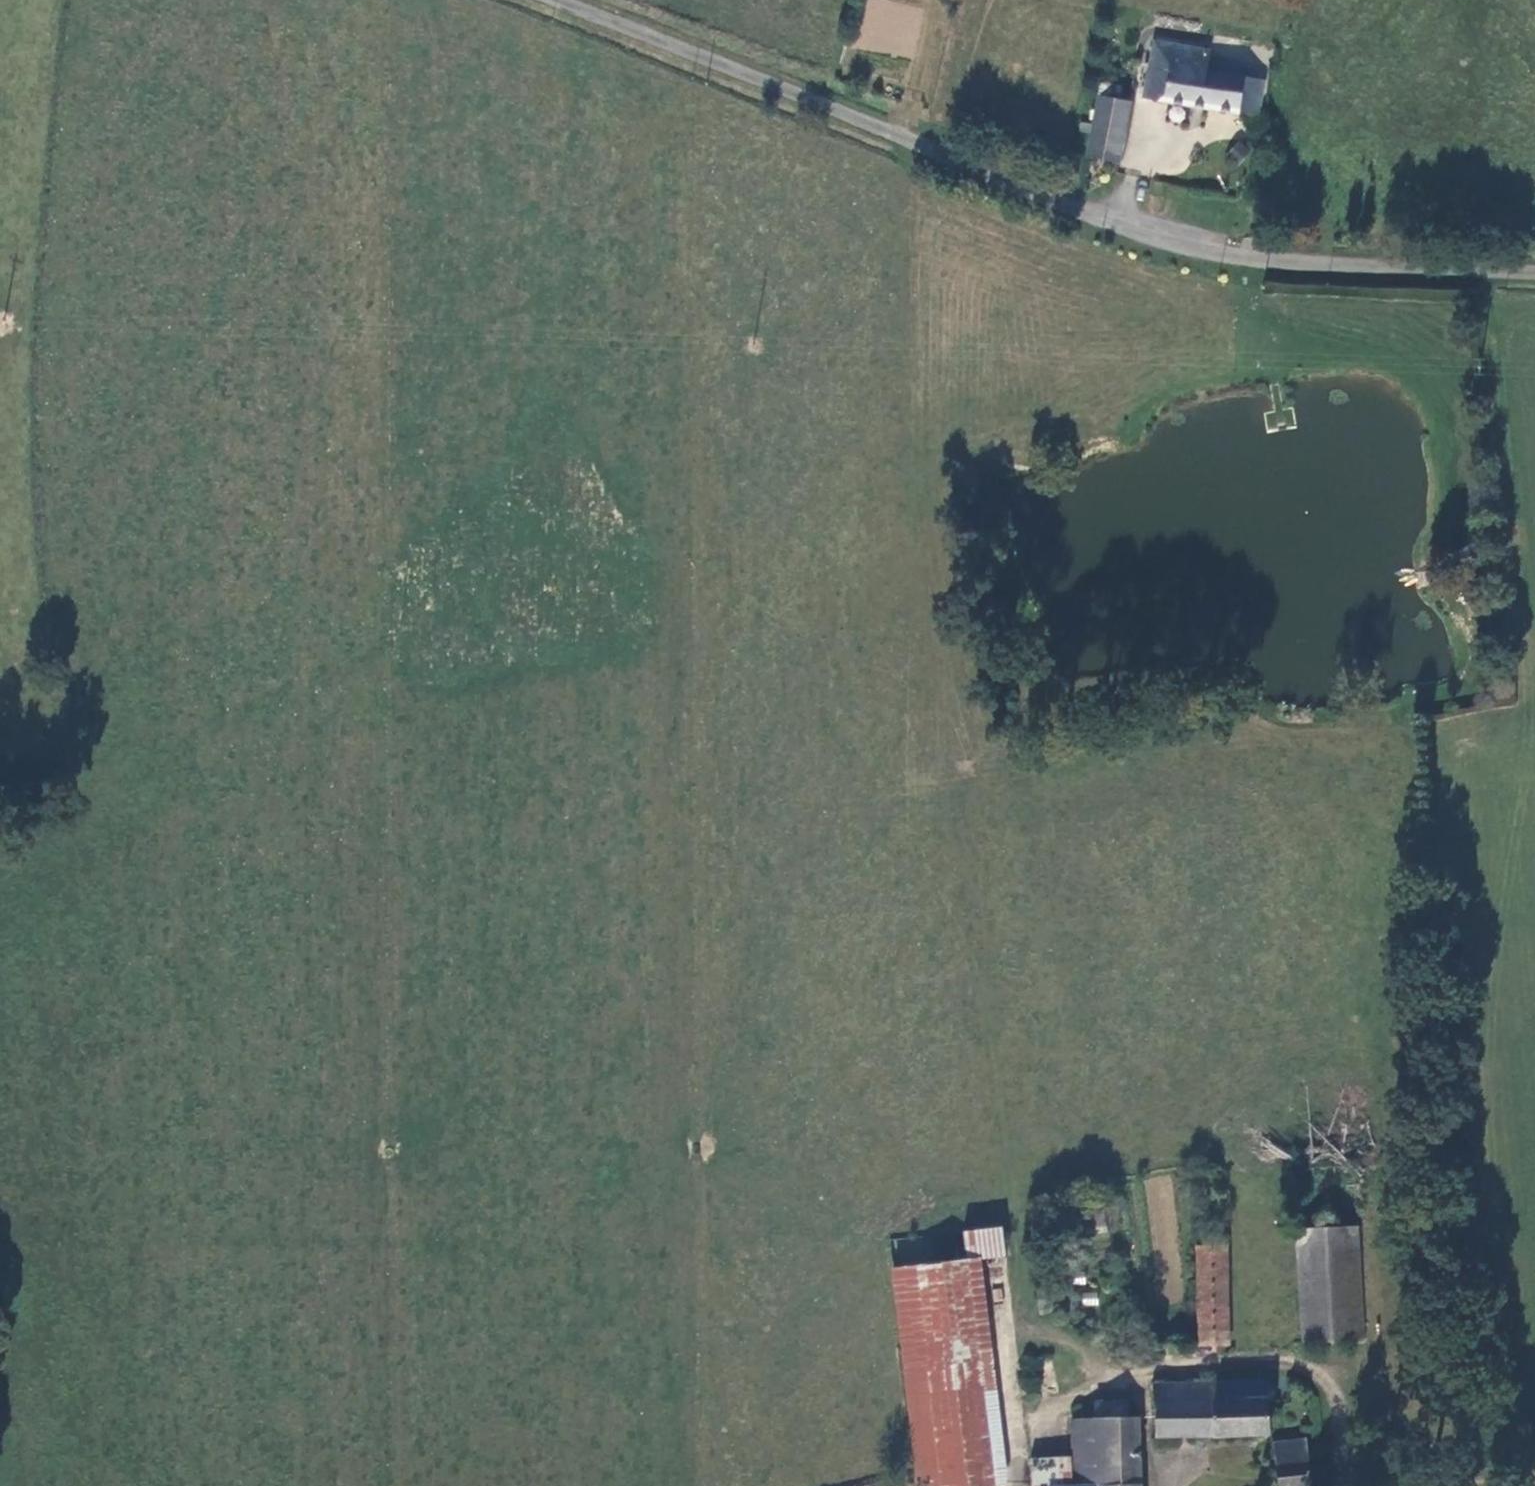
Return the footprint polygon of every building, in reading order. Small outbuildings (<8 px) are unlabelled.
[(1198,68),(1201,46),(1147,38),(1139,96),(1250,111),(1255,75),(1198,68)] [(1095,93),(1083,152),(1118,159),(1130,100),(1095,93)] [(1100,1195),(1055,1202),(1060,1234),(1105,1227),(1100,1195)] [(1002,1222),(964,1227),(968,1261),(971,1261),(1006,1259),(1002,1222)] [(1309,1342),(1369,1338),(1362,1225),(1302,1228),(1309,1342)] [(1202,1344),(1231,1343),(1225,1241),(1196,1242),(1202,1344)] [(971,1261),(968,1261),(897,1268),(906,1371),(982,1363),(971,1261)] [(906,1371),(918,1485),(994,1485),(982,1363),(906,1371)] [(1264,1380),(1153,1388),(1156,1443),(1268,1435),(1264,1380)] [(1137,1415),(1128,1416),(1127,1399),(1102,1401),(1103,1416),(1074,1418),(1076,1448),(1078,1482),(1048,1484),(1048,1485),(1142,1485),(1137,1415)] [(1314,1484),(1321,1484),(1326,1481),(1329,1475),(1328,1468),(1323,1463),(1317,1462),(1311,1464),(1309,1438),(1275,1441),(1280,1485),(1314,1485),(1314,1484)] [(1048,1484),(1078,1482),(1076,1448),(1025,1451),(1027,1485),(1048,1485),(1048,1484)]
